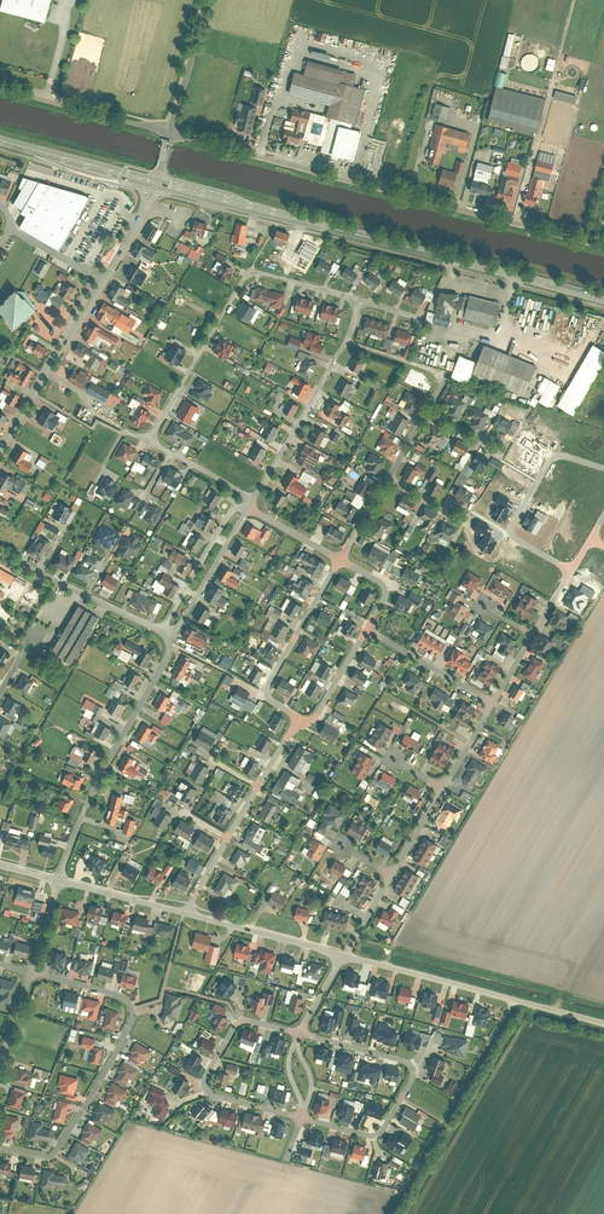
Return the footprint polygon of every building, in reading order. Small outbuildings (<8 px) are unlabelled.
[(51,0),(2,0),(0,8),(45,20),(51,0)] [(516,34),(510,33),(504,54),(510,56),(516,34)] [(310,53),(327,58),(329,54),(311,49),(310,53)] [(511,57),(503,55),(500,66),(508,67),(511,57)] [(557,60),(549,58),(546,68),(554,70),(557,60)] [(343,69),(308,59),(304,74),(339,83),(340,82),(343,70),(343,69)] [(82,76),(85,65),(78,63),(75,74),(82,76)] [(354,85),(357,74),(343,70),(340,82),(354,85)] [(304,74),(296,71),(290,93),(330,104),(327,115),(353,122),(356,123),(365,89),(354,85),(340,82),(339,83),(304,74)] [(82,76),(75,74),(72,87),(81,89),(84,77),(82,76)] [(497,85),(505,87),(507,81),(499,79),(497,85)] [(505,87),(497,85),(488,119),(537,132),(546,98),(505,87)] [(267,89),(256,86),(252,100),(259,102),(263,103),(267,89)] [(437,102),(440,89),(435,87),(432,100),(437,102)] [(577,95),(557,90),(555,98),(575,103),(577,95)] [(240,121),(238,129),(251,132),(259,102),(252,100),(248,99),(247,101),(246,100),(244,110),(245,110),(244,113),(239,111),(236,120),(240,121)] [(451,107),(436,103),(431,118),(447,123),(451,107)] [(293,106),(290,118),(298,120),(303,122),(308,123),(311,111),(293,106)] [(308,123),(304,138),(309,139),(309,141),(323,145),(322,151),(355,160),(363,131),(352,128),(353,122),(327,115),(311,111),(308,123)] [(282,118),(276,117),(273,126),(280,128),(282,118)] [(297,122),(287,119),(285,126),(295,129),(297,122)] [(295,129),(295,131),(300,132),(303,122),(298,120),(297,122),(295,129)] [(488,120),(487,124),(500,128),(501,124),(488,120)] [(470,132),(437,123),(430,147),(432,147),(429,160),(439,163),(443,151),(447,152),(448,147),(465,152),(470,132)] [(286,128),(283,140),(291,143),(292,141),(299,143),(302,133),(300,132),(295,131),(286,128)] [(540,150),(538,160),(554,164),(557,155),(540,150)] [(462,173),(465,161),(458,159),(455,171),(462,173)] [(538,160),(535,170),(551,174),(554,164),(538,160)] [(494,165),(479,161),(474,179),(489,183),(494,165)] [(522,164),(509,161),(506,173),(510,174),(519,177),(522,164)] [(458,172),(443,168),(439,183),(454,186),(458,172)] [(533,176),(550,181),(551,174),(535,170),(533,176)] [(519,177),(510,174),(509,178),(503,176),(497,197),(511,201),(514,189),(511,188),(512,183),(517,184),(519,177)] [(89,196),(23,176),(20,187),(23,189),(13,204),(23,210),(21,214),(26,218),(21,227),(60,251),(89,196)] [(550,181),(533,176),(529,192),(527,192),(525,201),(535,204),(538,195),(542,197),(545,187),(548,188),(550,181)] [(8,194),(11,180),(0,177),(0,192),(8,194)] [(490,184),(474,180),(472,190),(492,195),(494,185),(490,184)] [(193,234),(205,237),(208,225),(196,222),(193,234)] [(234,242),(247,244),(251,225),(237,222),(234,242)] [(142,236),(155,244),(164,231),(151,223),(142,236)] [(291,233),(277,229),(274,241),(287,245),(291,233)] [(133,250),(151,262),(157,253),(139,241),(133,250)] [(188,255),(198,260),(205,247),(195,242),(188,255)] [(300,250),(291,245),(283,259),(304,271),(317,249),(305,242),(300,250)] [(104,248),(101,253),(108,257),(111,252),(104,248)] [(321,249),(318,255),(323,258),(326,252),(321,249)] [(214,257),(224,262),(227,256),(217,251),(214,257)] [(333,265),(322,259),(316,268),(328,275),(333,265)] [(37,270),(43,274),(48,263),(42,260),(37,270)] [(218,277),(228,282),(235,269),(225,264),(218,277)] [(125,276),(140,286),(148,275),(132,265),(125,276)] [(358,272),(347,266),(342,275),(353,282),(358,272)] [(381,279),(370,273),(365,281),(376,288),(381,279)] [(405,286),(394,279),(389,288),(400,295),(405,286)] [(107,293),(119,300),(122,296),(127,289),(115,281),(107,293)] [(62,293),(71,297),(76,286),(68,282),(62,293)] [(35,296),(60,308),(65,297),(40,285),(35,296)] [(258,285),(255,298),(272,302),(275,289),(258,285)] [(16,286),(1,298),(1,302),(0,303),(0,315),(12,330),(35,309),(25,295),(22,295),(16,286)] [(427,294),(415,288),(410,297),(422,303),(427,294)] [(287,292),(275,289),(272,302),(271,305),(283,308),(287,292)] [(447,294),(440,292),(436,306),(437,307),(436,311),(452,315),(454,306),(462,308),(464,298),(460,297),(461,295),(448,291),(447,294)] [(462,308),(467,309),(471,295),(465,293),(464,298),(462,308)] [(500,302),(471,295),(467,309),(464,319),(494,326),(500,302)] [(122,296),(119,300),(129,307),(132,302),(122,296)] [(521,296),(519,304),(526,306),(528,297),(521,296)] [(299,297),(296,311),(302,313),(306,298),(299,297)] [(313,300),(306,298),(302,313),(310,315),(313,300)] [(98,313),(129,333),(136,321),(106,301),(98,313)] [(235,314),(250,322),(257,309),(243,301),(235,314)] [(326,303),(321,317),(329,320),(333,305),(326,303)] [(333,305),(329,320),(336,322),(340,307),(333,305)] [(436,312),(429,310),(426,320),(433,322),(436,312)] [(450,317),(437,313),(434,323),(448,327),(450,317)] [(390,324),(368,317),(365,329),(364,331),(386,337),(390,324)] [(559,330),(561,321),(555,319),(552,328),(559,330)] [(164,328),(166,323),(160,320),(157,325),(164,328)] [(566,320),(562,331),(566,333),(570,322),(566,320)] [(100,333),(103,328),(93,321),(83,336),(94,342),(100,333)] [(42,330),(41,329),(42,328),(36,323),(31,328),(38,334),(42,330)] [(599,327),(592,324),(589,332),(598,336),(603,325),(600,323),(599,327)] [(359,327),(356,337),(362,339),(364,331),(365,329),(359,327)] [(100,333),(116,344),(120,339),(103,328),(100,333)] [(412,332),(398,328),(395,340),(408,344),(412,332)] [(304,344),(323,352),(326,345),(319,342),(321,335),(311,330),(304,344)] [(288,346),(299,350),(303,340),(292,336),(288,346)] [(125,337),(122,342),(138,352),(141,348),(125,337)] [(214,350),(227,358),(236,345),(223,337),(214,350)] [(28,349),(44,357),(48,347),(33,340),(28,349)] [(165,356),(179,365),(188,351),(175,342),(165,356)] [(73,355),(97,370),(104,360),(80,344),(73,355)] [(536,364),(486,344),(473,375),(524,395),(536,364)] [(594,344),(558,403),(575,414),(603,365),(603,350),(594,344)] [(411,347),(406,345),(403,354),(408,356),(411,347)] [(366,360),(356,355),(351,367),(360,372),(366,360)] [(460,355),(452,377),(468,383),(477,362),(460,355)] [(297,370),(310,377),(317,363),(305,356),(297,370)] [(110,365),(116,369),(120,364),(113,360),(110,365)] [(25,371),(28,366),(20,362),(18,367),(25,371)] [(236,363),(234,367),(248,374),(250,369),(236,363)] [(19,383),(26,387),(35,369),(28,366),(25,371),(23,376),(19,383)] [(69,378),(103,400),(110,391),(75,368),(69,378)] [(7,377),(19,383),(23,376),(11,370),(7,377)] [(363,373),(361,380),(368,383),(371,376),(363,373)] [(298,384),(301,379),(295,374),(291,379),(298,384)] [(191,388),(209,400),(217,387),(200,375),(191,388)] [(127,378),(125,384),(132,386),(134,380),(127,378)] [(294,390),(304,397),(312,386),(301,379),(298,384),(294,390)] [(353,384),(343,379),(337,391),(346,396),(353,384)] [(225,380),(223,385),(231,389),(233,384),(225,380)] [(539,400),(549,383),(543,380),(533,397),(539,400)] [(561,385),(551,380),(549,383),(539,400),(549,406),(561,385)] [(149,397),(155,387),(151,384),(145,394),(149,397)] [(278,391),(274,398),(279,401),(284,393),(286,394),(288,390),(278,384),(275,389),(278,391)] [(11,395),(13,391),(3,386),(1,390),(11,395)] [(146,400),(155,406),(163,393),(155,387),(149,397),(146,400)] [(423,398),(407,390),(399,406),(414,415),(423,398)] [(7,403),(14,406),(20,394),(13,391),(11,395),(7,403)] [(466,402),(451,396),(443,414),(458,420),(466,402)] [(181,407),(198,417),(203,409),(185,399),(181,407)] [(284,410),(294,416),(301,406),(291,399),(284,410)] [(341,405),(332,400),(325,412),(334,417),(335,416),(339,409),(341,405)] [(131,420),(141,426),(149,413),(140,407),(131,420)] [(198,417),(181,407),(176,415),(194,425),(198,417)] [(490,415),(472,407),(465,423),(482,431),(490,415)] [(59,416),(44,408),(37,421),(52,430),(59,416)] [(339,409),(335,416),(339,418),(337,421),(345,426),(351,416),(339,409)] [(397,413),(393,420),(406,428),(410,420),(397,413)] [(512,422),(499,414),(493,426),(506,433),(512,422)] [(260,434),(272,442),(282,427),(270,419),(260,434)] [(166,434),(188,448),(197,435),(175,420),(166,434)] [(406,428),(393,420),(389,428),(401,435),(406,428)] [(446,433),(431,426),(424,442),(438,449),(446,433)] [(326,432),(317,427),(310,438),(320,444),(326,432)] [(341,435),(335,431),(330,438),(337,442),(341,435)] [(400,438),(386,431),(376,450),(389,457),(400,438)] [(63,437),(55,433),(50,440),(58,445),(63,437)] [(469,444),(458,439),(453,450),(464,455),(469,444)] [(139,450),(124,442),(116,456),(126,462),(129,458),(133,460),(139,450)] [(250,455),(261,462),(269,450),(258,443),(250,455)] [(417,443),(415,448),(423,452),(425,447),(417,443)] [(27,452),(18,446),(9,461),(27,472),(31,464),(23,459),(27,452)] [(321,454),(305,446),(296,462),(312,471),(321,454)] [(542,456),(531,450),(524,460),(535,467),(542,456)] [(147,453),(142,451),(137,460),(142,462),(147,453)] [(414,451),(411,458),(416,461),(420,455),(414,451)] [(160,460),(147,453),(142,462),(148,466),(143,474),(150,478),(160,460)] [(385,461),(371,453),(362,468),(376,477),(385,461)] [(489,460),(477,453),(469,467),(481,473),(489,460)] [(49,459),(42,455),(37,464),(44,468),(49,459)] [(498,467),(501,461),(492,456),(489,462),(498,467)] [(418,471),(409,465),(402,477),(411,482),(418,471)] [(177,470),(170,466),(162,480),(169,484),(177,470)] [(184,474),(177,470),(169,484),(176,488),(184,474)] [(3,472),(0,478),(0,486),(7,489),(8,487),(20,493),(25,484),(3,472)] [(309,483),(290,472),(283,484),(302,495),(309,483)] [(118,486),(105,478),(98,488),(112,496),(118,486)] [(372,485),(361,479),(354,491),(365,497),(372,485)] [(443,485),(433,480),(427,493),(437,498),(443,485)] [(473,492),(461,485),(455,497),(467,504),(473,492)] [(135,493),(123,487),(116,501),(127,508),(131,499),(134,495),(135,493)] [(206,494),(203,500),(215,506),(221,494),(212,490),(209,496),(206,494)] [(49,501),(51,495),(45,492),(42,498),(49,501)] [(287,497),(279,492),(272,502),(280,507),(287,497)] [(309,503),(312,498),(305,494),(302,499),(309,503)] [(399,504),(411,510),(416,501),(404,494),(399,504)] [(38,503),(28,497),(24,505),(34,510),(38,503)] [(83,500),(77,497),(71,507),(77,511),(83,500)] [(133,507),(136,509),(142,499),(138,497),(136,502),(133,507)] [(357,509),(340,500),(335,511),(352,520),(357,509)] [(72,509),(60,502),(53,515),(64,522),(72,509)] [(144,502),(138,511),(143,513),(146,509),(148,504),(144,502)] [(148,510),(144,517),(155,523),(162,509),(152,503),(151,505),(148,510)] [(325,507),(330,513),(334,510),(329,504),(325,507)] [(419,515),(426,519),(421,528),(428,531),(439,512),(425,504),(419,515)] [(510,511),(498,504),(491,516),(503,523),(510,511)] [(213,506),(209,515),(215,518),(219,509),(213,506)] [(215,519),(204,513),(202,516),(200,516),(196,523),(210,530),(215,519)] [(539,518),(529,513),(521,526),(531,532),(539,518)] [(319,524),(327,528),(331,519),(323,515),(319,524)] [(381,536),(385,530),(389,532),(394,524),(380,515),(371,530),(381,536)] [(196,521),(190,518),(184,530),(190,533),(196,521)] [(45,523),(41,520),(36,529),(40,531),(45,523)] [(442,521),(436,532),(449,540),(456,529),(442,521)] [(44,527),(56,534),(59,528),(47,522),(44,527)] [(265,525),(262,530),(248,522),(242,533),(263,545),(272,529),(265,525)] [(103,524),(94,538),(110,547),(113,542),(116,544),(121,534),(103,524)] [(345,532),(331,525),(324,537),(338,544),(345,532)] [(131,538),(126,535),(120,546),(121,546),(118,552),(128,557),(131,552),(137,555),(143,545),(138,542),(141,535),(134,531),(131,538)] [(205,538),(194,532),(187,545),(198,551),(205,538)] [(497,541),(484,534),(477,546),(490,554),(497,541)] [(32,542),(27,551),(42,559),(52,542),(42,536),(37,544),(32,542)] [(164,539),(157,536),(154,542),(160,546),(164,539)] [(174,545),(165,540),(162,546),(165,548),(167,546),(172,549),(174,545)] [(246,547),(237,541),(231,552),(242,558),(238,565),(249,571),(252,566),(248,564),(250,561),(244,558),(247,552),(244,550),(246,547)] [(366,558),(381,566),(389,552),(373,544),(366,558)] [(188,555),(174,547),(169,557),(183,565),(186,559),(188,555)] [(83,551),(79,549),(75,555),(79,558),(83,551)] [(58,553),(53,562),(68,571),(76,558),(69,554),(66,558),(58,553)] [(93,569),(98,561),(88,555),(86,559),(91,563),(88,567),(93,569)] [(319,577),(327,563),(316,557),(314,560),(306,555),(301,563),(308,567),(306,570),(319,577)] [(180,570),(187,574),(193,563),(186,559),(183,565),(180,570)] [(274,566),(283,569),(285,562),(276,559),(274,566)] [(81,562),(75,573),(88,581),(94,570),(93,569),(88,567),(81,562)] [(283,569),(293,575),(294,572),(300,576),(304,568),(298,565),(296,569),(286,563),(283,569)] [(233,571),(223,565),(217,577),(236,588),(240,582),(230,576),(233,571)] [(400,576),(415,584),(421,573),(406,565),(400,576)] [(238,578),(242,580),(245,571),(234,567),(233,572),(239,574),(238,578)] [(10,584),(14,576),(0,568),(0,578),(10,584)] [(471,589),(473,585),(478,588),(483,579),(469,570),(461,583),(471,589)] [(182,582),(165,572),(160,581),(169,586),(165,592),(174,597),(182,582)] [(119,580),(108,573),(103,582),(114,589),(119,580)] [(285,588),(306,600),(315,583),(302,576),(298,582),(291,578),(285,588)] [(336,585),(347,591),(353,582),(341,576),(336,585)] [(489,588),(503,596),(509,586),(495,577),(489,588)] [(213,583),(204,598),(223,609),(228,600),(221,596),(225,589),(213,583)] [(103,585),(99,593),(108,597),(111,592),(104,589),(105,586),(103,585)] [(585,592),(573,586),(563,603),(575,610),(585,592)] [(365,587),(359,598),(370,604),(376,593),(365,587)] [(147,595),(135,590),(135,591),(132,597),(130,602),(141,607),(147,595)] [(412,590),(407,597),(419,604),(423,596),(412,590)] [(340,607),(345,609),(351,593),(346,591),(340,607)] [(454,591),(449,598),(456,603),(457,600),(461,595),(454,591)] [(525,592),(515,610),(528,617),(537,599),(525,592)] [(400,594),(394,605),(406,612),(412,601),(400,594)] [(158,600),(147,595),(141,607),(152,612),(158,600)] [(513,601),(505,596),(499,607),(507,611),(513,601)] [(284,611),(296,618),(303,606),(291,599),(284,611)] [(326,604),(333,609),(335,605),(328,600),(326,604)] [(460,620),(468,606),(457,600),(456,603),(449,614),(460,620)] [(49,651),(71,664),(99,617),(76,604),(49,651)] [(211,611),(200,604),(193,616),(204,623),(211,611)] [(266,615),(278,621),(282,612),(271,606),(266,615)] [(359,618),(361,615),(347,608),(346,609),(344,608),(339,618),(341,620),(344,615),(351,619),(353,615),(359,618)] [(568,623),(563,620),(567,613),(558,609),(551,622),(564,630),(568,623)] [(328,626),(333,616),(322,610),(317,620),(328,626)] [(443,616),(441,610),(434,612),(436,618),(443,616)] [(348,618),(342,630),(352,635),(358,624),(348,618)] [(486,641),(494,628),(480,619),(474,628),(480,632),(478,636),(486,641)] [(271,632),(283,639),(290,627),(278,621),(271,632)] [(499,626),(506,630),(509,626),(502,622),(499,626)] [(468,624),(463,633),(468,635),(472,627),(468,624)] [(198,631),(188,626),(182,636),(188,640),(187,642),(202,651),(208,641),(196,634),(198,631)] [(417,643),(438,656),(446,643),(425,630),(417,643)] [(456,637),(452,643),(456,646),(461,637),(451,631),(450,633),(456,637)] [(509,655),(517,640),(502,631),(497,641),(501,643),(498,649),(509,655)] [(556,631),(552,638),(562,644),(566,637),(556,631)] [(446,640),(452,643),(455,637),(449,633),(446,640)] [(537,646),(548,652),(554,641),(543,635),(537,646)] [(321,644),(307,636),(298,652),(309,658),(312,652),(315,654),(321,644)] [(3,667),(10,654),(0,648),(4,641),(0,639),(0,665),(3,667)] [(135,661),(147,667),(153,654),(127,641),(124,646),(139,654),(135,661)] [(261,653),(272,659),(278,647),(268,642),(261,653)] [(466,653),(456,647),(447,662),(466,673),(472,662),(463,657),(466,653)] [(131,654),(122,649),(118,657),(127,662),(131,654)] [(366,652),(360,660),(373,668),(378,660),(366,652)] [(224,654),(219,664),(227,669),(233,659),(224,654)] [(192,661),(183,656),(173,673),(182,678),(184,674),(186,671),(192,661)] [(532,656),(522,674),(534,681),(544,663),(532,656)] [(392,661),(387,659),(384,664),(389,667),(392,661)] [(477,678),(490,685),(500,666),(488,659),(477,678)] [(322,661),(316,672),(328,678),(334,667),(322,661)] [(247,677),(257,683),(264,673),(254,666),(247,677)] [(358,668),(352,676),(364,683),(369,675),(358,668)] [(186,677),(190,680),(194,672),(190,670),(189,672),(187,675),(186,677)] [(197,684),(203,674),(195,670),(194,672),(190,680),(197,684)] [(133,688),(137,681),(139,682),(141,677),(131,671),(128,677),(125,676),(122,681),(133,688)] [(403,681),(409,684),(407,689),(414,693),(423,679),(409,671),(403,681)] [(32,676),(30,678),(23,674),(15,688),(25,694),(33,682),(37,684),(39,679),(32,676)] [(234,678),(227,674),(223,681),(230,685),(234,678)] [(277,688),(289,695),(296,685),(283,678),(277,688)] [(124,685),(116,680),(112,687),(120,692),(124,685)] [(306,691),(316,697),(322,686),(312,680),(306,691)] [(521,687),(527,691),(531,684),(525,681),(521,687)] [(515,685),(510,694),(519,699),(524,690),(515,685)] [(249,692),(239,686),(234,695),(244,701),(246,697),(249,692)] [(357,686),(354,690),(362,694),(364,690),(357,686)] [(434,704),(441,708),(444,703),(449,695),(449,694),(436,686),(430,696),(436,699),(434,704)] [(106,694),(112,698),(116,691),(110,687),(106,694)] [(355,704),(360,695),(345,687),(338,700),(346,705),(348,700),(355,704)] [(180,693),(174,690),(171,696),(177,699),(178,697),(180,693)] [(171,697),(162,692),(154,705),(163,710),(166,705),(168,701),(171,697)] [(232,694),(229,699),(242,706),(244,701),(234,695),(232,694)] [(451,707),(456,699),(449,695),(444,703),(451,707)] [(183,706),(185,701),(178,697),(177,699),(176,702),(183,706)] [(252,712),(257,703),(246,697),(244,701),(242,706),(252,712)] [(19,712),(17,711),(21,705),(8,698),(2,709),(7,711),(4,715),(14,721),(19,712)] [(96,703),(87,698),(83,706),(92,710),(96,703)] [(112,702),(112,703),(108,710),(117,715),(120,711),(121,712),(125,705),(114,699),(112,702)] [(477,707),(464,700),(454,718),(466,725),(477,707)] [(167,708),(172,711),(176,704),(171,701),(170,702),(168,706),(167,708)] [(103,707),(96,704),(93,711),(100,714),(103,707)] [(199,707),(196,711),(197,712),(193,719),(199,722),(205,711),(199,707)] [(336,709),(333,714),(344,719),(346,715),(336,709)] [(525,715),(519,711),(516,717),(522,721),(525,715)] [(90,719),(96,722),(100,715),(94,712),(90,719)] [(172,716),(166,712),(161,720),(168,724),(172,716)] [(505,712),(499,721),(510,727),(515,717),(505,712)] [(287,719),(277,713),(270,725),(280,730),(287,719)] [(2,739),(11,723),(0,716),(0,737),(2,739)] [(82,716),(79,723),(85,725),(87,718),(82,716)] [(409,717),(404,725),(407,727),(412,719),(409,717)] [(14,721),(12,725),(21,730),(23,727),(14,721)] [(369,740),(380,747),(392,728),(380,721),(369,740)] [(153,727),(144,722),(137,736),(145,740),(148,736),(150,732),(153,727)] [(396,722),(392,729),(398,733),(402,726),(396,722)] [(94,734),(104,740),(111,729),(101,723),(94,734)] [(320,733),(335,740),(340,730),(326,723),(320,733)] [(164,729),(155,724),(153,728),(162,733),(164,729)] [(87,730),(85,734),(94,739),(96,735),(87,730)] [(216,738),(202,730),(196,741),(210,749),(216,738)] [(150,732),(148,736),(151,737),(150,739),(155,742),(158,735),(153,732),(152,733),(150,732)] [(400,743),(412,750),(418,740),(406,733),(400,743)] [(273,742),(263,736),(257,746),(267,752),(273,742)] [(39,738),(33,743),(36,747),(42,741),(39,738)] [(497,754),(496,753),(501,744),(489,738),(484,746),(483,746),(479,754),(492,762),(497,754)] [(142,744),(133,739),(131,743),(140,748),(142,744)] [(444,768),(455,749),(440,741),(430,760),(444,768)] [(81,762),(83,758),(92,763),(99,752),(84,743),(81,748),(77,746),(75,746),(70,755),(81,762)] [(253,757),(257,749),(250,745),(245,753),(253,757)] [(299,745),(290,762),(304,770),(313,752),(299,745)] [(194,752),(188,749),(185,754),(191,757),(194,752)] [(371,765),(374,758),(361,751),(358,758),(360,759),(371,765)] [(142,763),(126,754),(119,767),(135,776),(137,772),(140,766),(142,763)] [(259,764),(250,758),(244,769),(253,774),(259,764)] [(467,768),(469,769),(464,777),(474,783),(479,775),(483,777),(489,767),(473,758),(467,768)] [(198,762),(193,759),(186,772),(190,775),(198,762)] [(364,779),(371,765),(360,759),(352,772),(364,779)] [(210,767),(199,761),(191,775),(202,781),(210,767)] [(76,768),(67,764),(65,769),(74,773),(76,768)] [(151,772),(140,766),(137,772),(148,778),(151,772)] [(225,770),(219,767),(215,774),(221,777),(225,770)] [(390,788),(396,777),(380,767),(373,778),(390,788)] [(302,793),(296,789),(302,779),(285,769),(272,789),(295,803),(302,793)] [(311,782),(314,775),(308,772),(305,779),(311,782)] [(79,775),(78,779),(66,774),(63,782),(79,789),(83,781),(84,782),(85,778),(79,775)] [(410,783),(404,793),(415,799),(417,796),(421,789),(410,783)] [(197,789),(188,784),(184,792),(181,796),(190,802),(197,789)] [(244,790),(233,784),(227,795),(238,801),(244,790)] [(321,790),(322,791),(324,788),(317,785),(312,795),(318,797),(321,790)] [(172,791),(167,788),(163,795),(168,798),(172,791)] [(135,795),(126,792),(124,801),(133,803),(135,795)] [(123,795),(113,793),(106,821),(116,823),(119,814),(120,809),(123,795)] [(273,813),(279,816),(286,804),(271,795),(268,800),(277,805),(273,813)] [(415,799),(411,806),(419,810),(424,800),(417,796),(415,799)] [(68,797),(66,801),(61,799),(57,807),(68,812),(71,804),(73,804),(74,800),(68,797)] [(273,813),(277,805),(268,800),(259,815),(269,821),(272,815),(273,813)] [(441,810),(443,811),(438,819),(448,825),(452,817),(456,819),(462,808),(446,800),(441,810)] [(325,812),(329,814),(326,820),(338,827),(346,813),(330,803),(325,812)] [(231,810),(221,804),(214,816),(224,822),(231,810)] [(120,809),(119,814),(122,814),(122,816),(126,817),(128,809),(123,808),(123,810),(120,809)] [(172,815),(162,809),(154,821),(165,827),(172,815)] [(28,828),(35,830),(39,817),(32,815),(28,828)] [(384,821),(390,824),(393,818),(387,815),(384,821)] [(132,833),(135,820),(127,818),(123,831),(132,833)] [(194,826),(182,818),(175,830),(187,837),(194,826)] [(306,824),(313,828),(317,821),(310,818),(306,824)] [(320,827),(329,832),(334,824),(326,820),(325,819),(320,827)] [(347,831),(360,839),(367,827),(354,819),(347,831)] [(10,823),(3,821),(1,829),(8,831),(10,823)] [(266,829),(253,822),(246,836),(258,843),(266,829)] [(216,839),(202,831),(195,843),(209,851),(216,839)] [(9,832),(8,832),(5,845),(20,849),(20,847),(26,849),(29,839),(23,837),(23,836),(19,835),(9,832)] [(443,834),(439,841),(449,847),(453,840),(443,834)] [(38,844),(44,846),(41,855),(54,858),(57,847),(50,845),(52,838),(40,835),(38,844)] [(257,851),(261,844),(258,843),(246,836),(242,844),(257,851)] [(425,836),(413,857),(426,865),(438,844),(425,836)] [(318,859),(327,845),(315,837),(306,852),(318,859)] [(376,848),(387,854),(393,843),(383,837),(376,848)] [(95,850),(86,846),(81,856),(90,860),(94,853),(95,850)] [(240,866),(244,859),(248,861),(252,854),(239,847),(231,861),(240,866)] [(132,853),(126,850),(121,858),(127,862),(132,853)] [(106,859),(94,853),(90,860),(88,865),(100,871),(106,859)] [(200,862),(191,857),(186,866),(195,871),(200,862)] [(347,866),(336,859),(330,869),(341,876),(343,872),(347,867),(347,866)] [(141,870),(128,863),(123,872),(136,879),(141,870)] [(175,866),(169,863),(165,870),(170,874),(175,866)] [(416,872),(422,876),(424,872),(427,874),(429,870),(420,865),(416,872)] [(164,873),(152,867),(146,877),(158,884),(164,873)] [(245,876),(246,871),(237,867),(235,871),(245,876)] [(343,872),(349,875),(352,870),(347,867),(343,872)] [(406,869),(394,891),(403,896),(416,875),(406,869)] [(229,899),(240,881),(225,872),(214,890),(229,899)] [(192,879),(180,873),(174,884),(186,890),(192,879)] [(359,882),(360,882),(357,886),(369,894),(371,890),(372,890),(377,881),(364,873),(359,882)] [(338,880),(332,891),(336,893),(342,883),(338,880)] [(30,907),(35,890),(18,886),(14,903),(30,907)] [(369,894),(357,886),(352,895),(364,902),(369,894)] [(268,902),(281,909),(288,897),(275,889),(268,902)] [(404,906),(408,899),(402,896),(398,903),(404,906)] [(32,910),(40,912),(42,903),(34,901),(32,910)] [(104,908),(91,905),(88,916),(101,919),(102,914),(104,908)] [(391,906),(389,911),(385,909),(379,919),(391,926),(399,911),(391,906)] [(81,911),(63,907),(60,920),(77,925),(81,911)] [(295,918),(309,920),(311,909),(297,907),(295,918)] [(346,929),(350,914),(326,909),(323,924),(346,929)] [(127,913),(114,910),(111,922),(124,925),(125,921),(127,913)] [(100,922),(106,923),(108,916),(102,914),(101,919),(100,922)] [(149,919),(136,916),(133,927),(146,930),(148,924),(149,919)] [(122,933),(128,935),(131,923),(125,921),(124,925),(122,933)] [(176,925),(160,921),(157,933),(174,937),(176,925)] [(145,935),(152,937),(155,926),(148,924),(146,930),(145,935)] [(70,936),(84,937),(84,935),(82,935),(83,927),(71,926),(70,936)] [(210,944),(212,936),(197,932),(193,947),(207,951),(208,951),(210,944)] [(0,940),(0,952),(5,953),(8,943),(0,940)] [(29,946),(16,942),(13,953),(26,957),(29,946)] [(100,944),(93,942),(91,950),(99,952),(100,944)] [(234,956),(248,960),(251,947),(237,943),(234,956)] [(208,951),(207,951),(204,962),(216,965),(221,947),(210,944),(208,951)] [(259,971),(271,973),(276,952),(260,949),(259,952),(254,951),(252,961),(261,964),(259,971)] [(68,953),(51,950),(48,964),(65,967),(67,958),(68,953)] [(296,958),(282,954),(280,965),(292,968),(296,958)] [(91,973),(94,961),(79,957),(79,959),(76,969),(76,970),(91,973)] [(128,961),(122,959),(120,970),(126,971),(128,961)] [(322,964),(312,961),(311,963),(304,961),(301,974),(318,979),(322,964)] [(115,968),(101,965),(98,978),(112,981),(115,968)] [(138,975),(124,971),(121,984),(135,987),(138,975)] [(358,986),(361,975),(348,972),(345,983),(358,986)] [(232,982),(245,984),(246,976),(234,974),(232,982)] [(217,990),(229,999),(238,986),(226,977),(217,990)] [(10,1004),(16,982),(0,978),(0,993),(2,994),(0,1000),(0,1001),(10,1004)] [(387,998),(391,984),(374,980),(371,995),(387,998)] [(398,999),(409,1002),(412,990),(401,987),(398,999)] [(79,994),(66,991),(63,1005),(76,1008),(79,994)] [(424,991),(421,1005),(434,1008),(432,1014),(440,1016),(442,1006),(437,1004),(439,994),(424,991)] [(254,1014),(263,1016),(266,1004),(273,1006),(276,995),(264,992),(263,997),(258,996),(257,999),(253,998),(250,1010),(255,1012),(254,1014)] [(179,996),(168,994),(163,1014),(160,1016),(164,1024),(169,1022),(170,1018),(178,1020),(182,1002),(178,1002),(179,996)] [(292,996),(288,1009),(300,1013),(304,999),(292,996)] [(88,1018),(97,1020),(101,1001),(85,998),(82,1010),(89,1012),(88,1018)] [(451,1013),(467,1017),(470,1004),(454,1000),(452,1011),(451,1013)] [(484,1006),(476,1005),(472,1024),(488,1027),(495,1022),(492,1018),(493,1013),(491,1012),(492,1010),(486,1009),(485,1011),(483,1010),(484,1006)] [(102,1027),(116,1031),(120,1012),(107,1009),(106,1016),(104,1015),(102,1027)] [(451,1013),(452,1011),(445,1009),(441,1024),(448,1026),(451,1013)] [(211,1026),(221,1032),(229,1019),(218,1013),(211,1026)] [(320,1029),(331,1032),(332,1028),(335,1029),(336,1023),(333,1023),(334,1018),(324,1015),(320,1029)] [(176,1021),(172,1031),(178,1033),(182,1023),(176,1021)] [(383,1044),(395,1047),(399,1031),(389,1029),(390,1025),(379,1022),(378,1027),(375,1026),(373,1037),(378,1038),(377,1040),(384,1042),(383,1044)] [(353,1038),(366,1042),(370,1029),(356,1025),(353,1038)] [(71,1028),(68,1039),(74,1041),(77,1029),(71,1028)] [(256,1041),(259,1033),(244,1028),(238,1047),(252,1051),(248,1062),(255,1064),(262,1043),(256,1041)] [(414,1050),(415,1048),(419,1049),(422,1038),(418,1037),(418,1035),(411,1033),(410,1036),(405,1035),(403,1045),(408,1046),(407,1049),(414,1050)] [(281,1055),(286,1040),(274,1035),(270,1045),(265,1043),(261,1055),(269,1058),(271,1051),(281,1055)] [(444,1051),(465,1057),(469,1040),(455,1037),(454,1038),(443,1035),(441,1046),(445,1047),(444,1051)] [(96,1039),(83,1036),(81,1045),(91,1048),(88,1061),(102,1064),(106,1048),(95,1046),(96,1039)] [(198,1049),(210,1055),(216,1044),(205,1037),(198,1049)] [(138,1066),(142,1059),(146,1061),(152,1051),(136,1042),(130,1052),(131,1053),(127,1060),(138,1066)] [(181,1042),(179,1046),(189,1051),(191,1047),(181,1042)] [(333,1052),(319,1048),(317,1058),(331,1061),(333,1052)] [(184,1069),(197,1076),(203,1066),(200,1065),(203,1058),(193,1052),(184,1069)] [(350,1072),(354,1058),(350,1057),(351,1055),(344,1053),(343,1054),(340,1054),(336,1069),(350,1072)] [(446,1060),(434,1055),(428,1072),(441,1076),(446,1060)] [(115,1080),(125,1087),(130,1079),(133,1081),(139,1071),(124,1062),(118,1072),(119,1073),(115,1080)] [(382,1067),(362,1062),(358,1079),(366,1081),(367,1077),(370,1078),(369,1082),(375,1083),(377,1077),(379,1077),(382,1067)] [(170,1063),(168,1066),(178,1073),(180,1069),(170,1063)] [(225,1073),(230,1074),(237,1075),(239,1066),(228,1063),(225,1073)] [(11,1082),(29,1087),(32,1077),(27,1075),(28,1071),(17,1068),(16,1071),(14,1071),(11,1082)] [(397,1082),(400,1071),(387,1068),(385,1079),(397,1082)] [(227,1088),(230,1074),(225,1073),(219,1071),(215,1085),(227,1088)] [(75,1094),(79,1078),(60,1073),(57,1086),(60,1087),(59,1091),(66,1093),(65,1098),(76,1101),(78,1095),(75,1094)] [(186,1094),(191,1086),(190,1085),(191,1082),(180,1075),(172,1088),(182,1094),(183,1092),(186,1094)] [(445,1090),(452,1093),(457,1082),(450,1078),(445,1090)] [(108,1094),(104,1101),(114,1107),(118,1100),(122,1102),(128,1091),(112,1082),(106,1093),(108,1094)] [(258,1083),(256,1090),(263,1092),(265,1085),(258,1083)] [(156,1109),(153,1115),(164,1121),(169,1109),(168,1106),(170,1106),(168,1099),(166,1100),(165,1097),(167,1093),(151,1086),(148,1092),(151,1093),(146,1102),(155,1106),(156,1109)] [(7,1106),(20,1110),(26,1090),(14,1087),(13,1090),(12,1090),(7,1106)] [(288,1091),(272,1087),(269,1100),(285,1104),(288,1091)] [(317,1097),(314,1110),(327,1114),(330,1100),(317,1097)] [(64,1124),(70,1103),(58,1099),(53,1120),(64,1124)] [(203,1121),(214,1107),(206,1100),(202,1104),(200,1102),(191,1113),(199,1119),(200,1118),(203,1121)] [(367,1113),(380,1120),(386,1108),(373,1101),(367,1113)] [(96,1113),(91,1120),(102,1126),(106,1119),(110,1121),(116,1111),(100,1102),(94,1112),(96,1113)] [(342,1104),(338,1118),(351,1121),(355,1107),(342,1104)] [(402,1114),(404,1115),(417,1123),(421,1116),(426,1118),(428,1115),(419,1110),(418,1113),(406,1106),(402,1114)] [(219,1122),(235,1126),(238,1113),(222,1109),(219,1122)] [(251,1129),(255,1114),(246,1112),(244,1120),(241,1119),(237,1131),(241,1132),(242,1127),(251,1129)] [(356,1123),(364,1127),(369,1116),(361,1112),(356,1123)] [(251,1129),(258,1131),(257,1137),(260,1138),(263,1126),(261,1125),(263,1117),(255,1114),(251,1129)] [(19,1118),(5,1115),(2,1130),(3,1131),(2,1137),(12,1139),(13,1133),(16,1134),(19,1118)] [(404,1115),(400,1122),(410,1128),(408,1132),(417,1137),(419,1134),(414,1131),(418,1124),(417,1123),(404,1115)] [(283,1138),(286,1124),(274,1120),(270,1134),(283,1138)] [(42,1128),(43,1123),(31,1121),(27,1139),(39,1142),(39,1140),(49,1142),(56,1137),(51,1130),(42,1128)] [(80,1140),(90,1145),(94,1139),(98,1141),(104,1130),(87,1122),(82,1131),(84,1132),(80,1140)] [(321,1147),(324,1135),(311,1132),(310,1139),(308,1138),(307,1143),(321,1147)] [(384,1145),(400,1154),(404,1148),(407,1150),(413,1140),(404,1134),(401,1139),(395,1135),(394,1137),(390,1135),(384,1145)] [(331,1151),(344,1154),(348,1141),(335,1138),(331,1151)] [(77,1142),(67,1160),(77,1166),(81,1158),(85,1160),(91,1150),(77,1142)] [(352,1157),(363,1160),(367,1148),(355,1145),(352,1157)] [(300,1154),(311,1157),(313,1150),(302,1147),(300,1154)] [(386,1179),(390,1163),(378,1160),(377,1164),(375,1164),(372,1176),(382,1179),(382,1178),(386,1179)] [(8,1175),(10,1164),(0,1162),(0,1173),(8,1175)] [(21,1165),(19,1177),(32,1180),(35,1168),(21,1165)] [(97,1169),(91,1165),(88,1170),(95,1174),(97,1169)] [(43,1170),(40,1187),(51,1189),(51,1185),(63,1187),(70,1183),(65,1176),(55,1174),(55,1172),(43,1170)] [(78,1185),(82,1189),(89,1181),(85,1177),(78,1185)]
